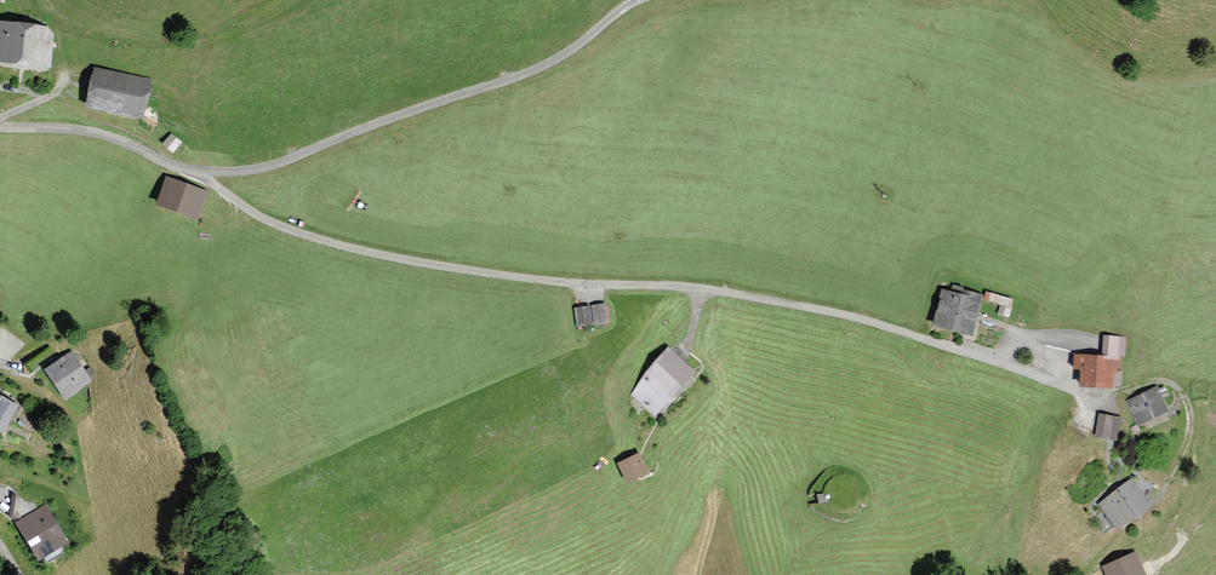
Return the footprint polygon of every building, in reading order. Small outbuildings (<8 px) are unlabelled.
[(0,23),(0,61),(50,65),(53,28),(0,23)] [(149,82),(96,70),(88,104),(141,117),(149,82)] [(174,151),(181,140),(170,133),(163,145),(174,151)] [(206,193),(168,179),(160,204),(197,217),(206,193)] [(952,294),(943,291),(933,323),(970,334),(982,296),(954,288),(952,294)] [(605,304),(577,309),(579,326),(607,321),(605,304)] [(1103,357),(1075,355),(1074,367),(1081,368),(1080,384),(1120,386),(1121,372),(1118,372),(1119,355),(1124,355),(1125,338),(1104,336),(1103,357)] [(694,373),(671,352),(631,394),(654,416),(694,373)] [(71,354),(47,370),(65,397),(89,381),(71,354)] [(1157,387),(1127,400),(1137,423),(1167,410),(1157,387)] [(0,396),(0,429),(2,430),(16,406),(0,396)] [(1122,418),(1100,415),(1097,435),(1119,438),(1122,418)] [(639,454),(618,464),(627,481),(648,471),(639,454)] [(1136,474),(1099,501),(1115,523),(1153,496),(1136,474)] [(46,507),(18,523),(38,559),(67,543),(46,507)] [(1108,566),(1112,574),(1149,574),(1138,552),(1108,566)]
